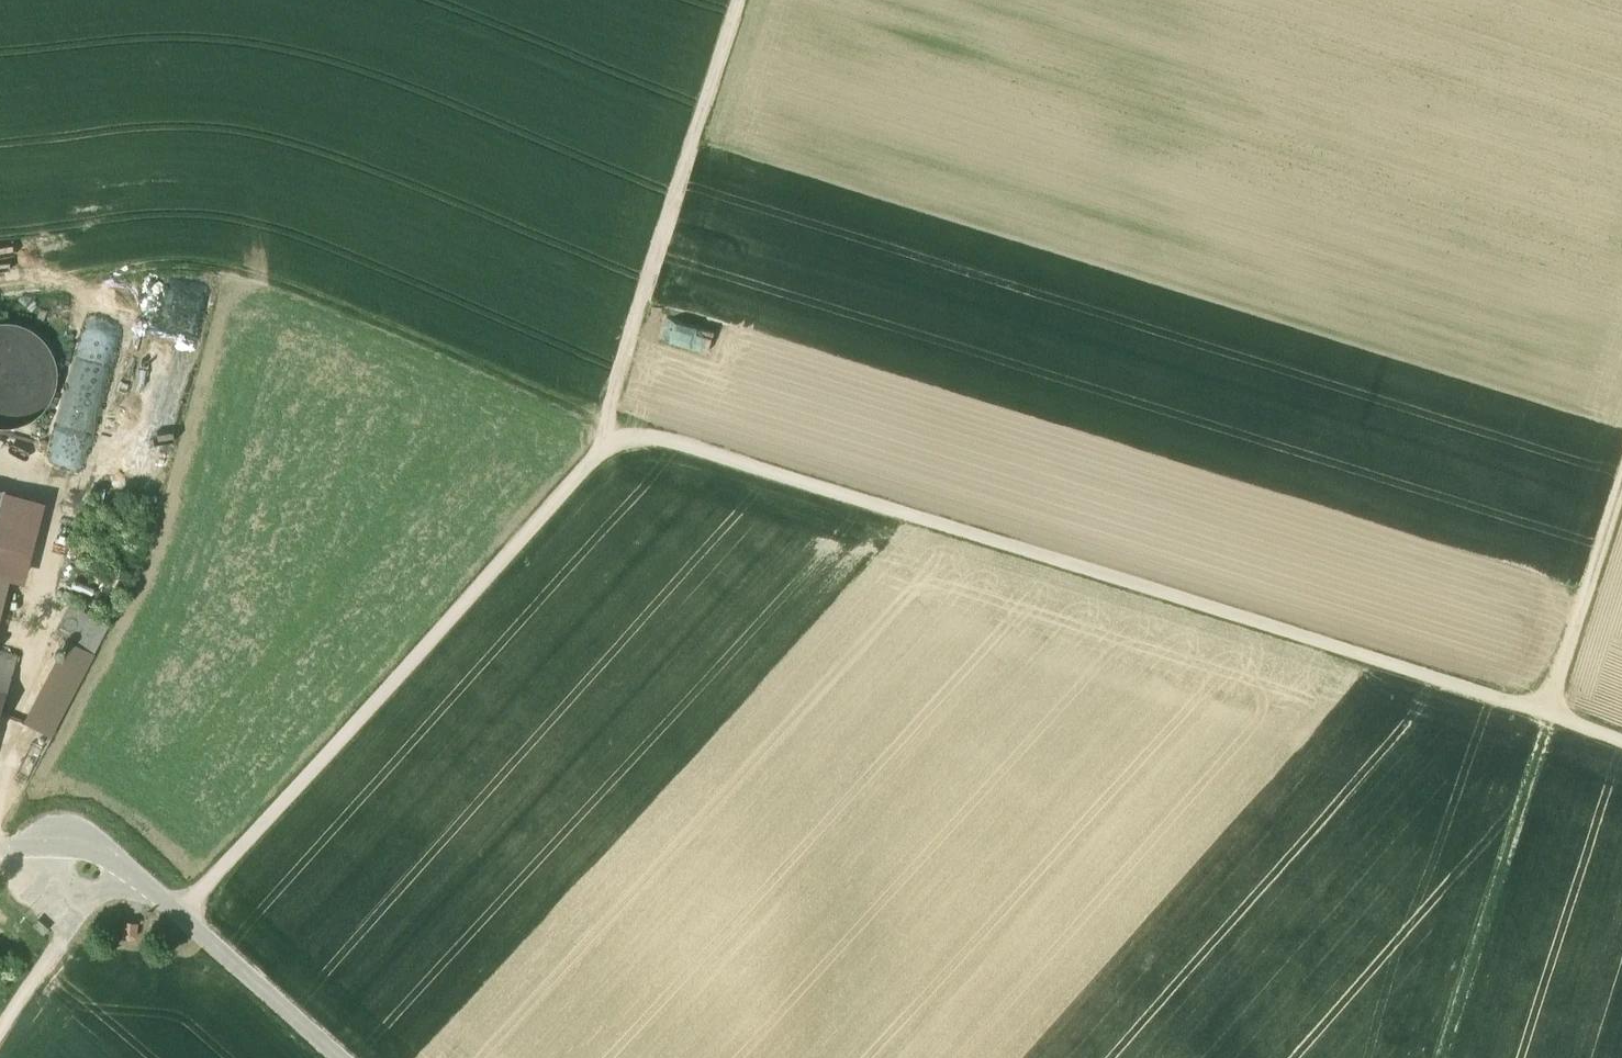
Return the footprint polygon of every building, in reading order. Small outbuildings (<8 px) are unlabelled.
[(60,414),(48,321),(0,327),(0,422),(60,414)] [(12,573),(23,577),(44,501),(1,490),(0,495),(0,570),(12,573)] [(0,570),(0,619),(12,573),(0,570)] [(110,623),(70,603),(54,633),(66,639),(94,653),(110,623)] [(66,639),(23,720),(51,735),(94,654),(66,639)] [(7,691),(17,657),(0,652),(0,689),(7,691)]
